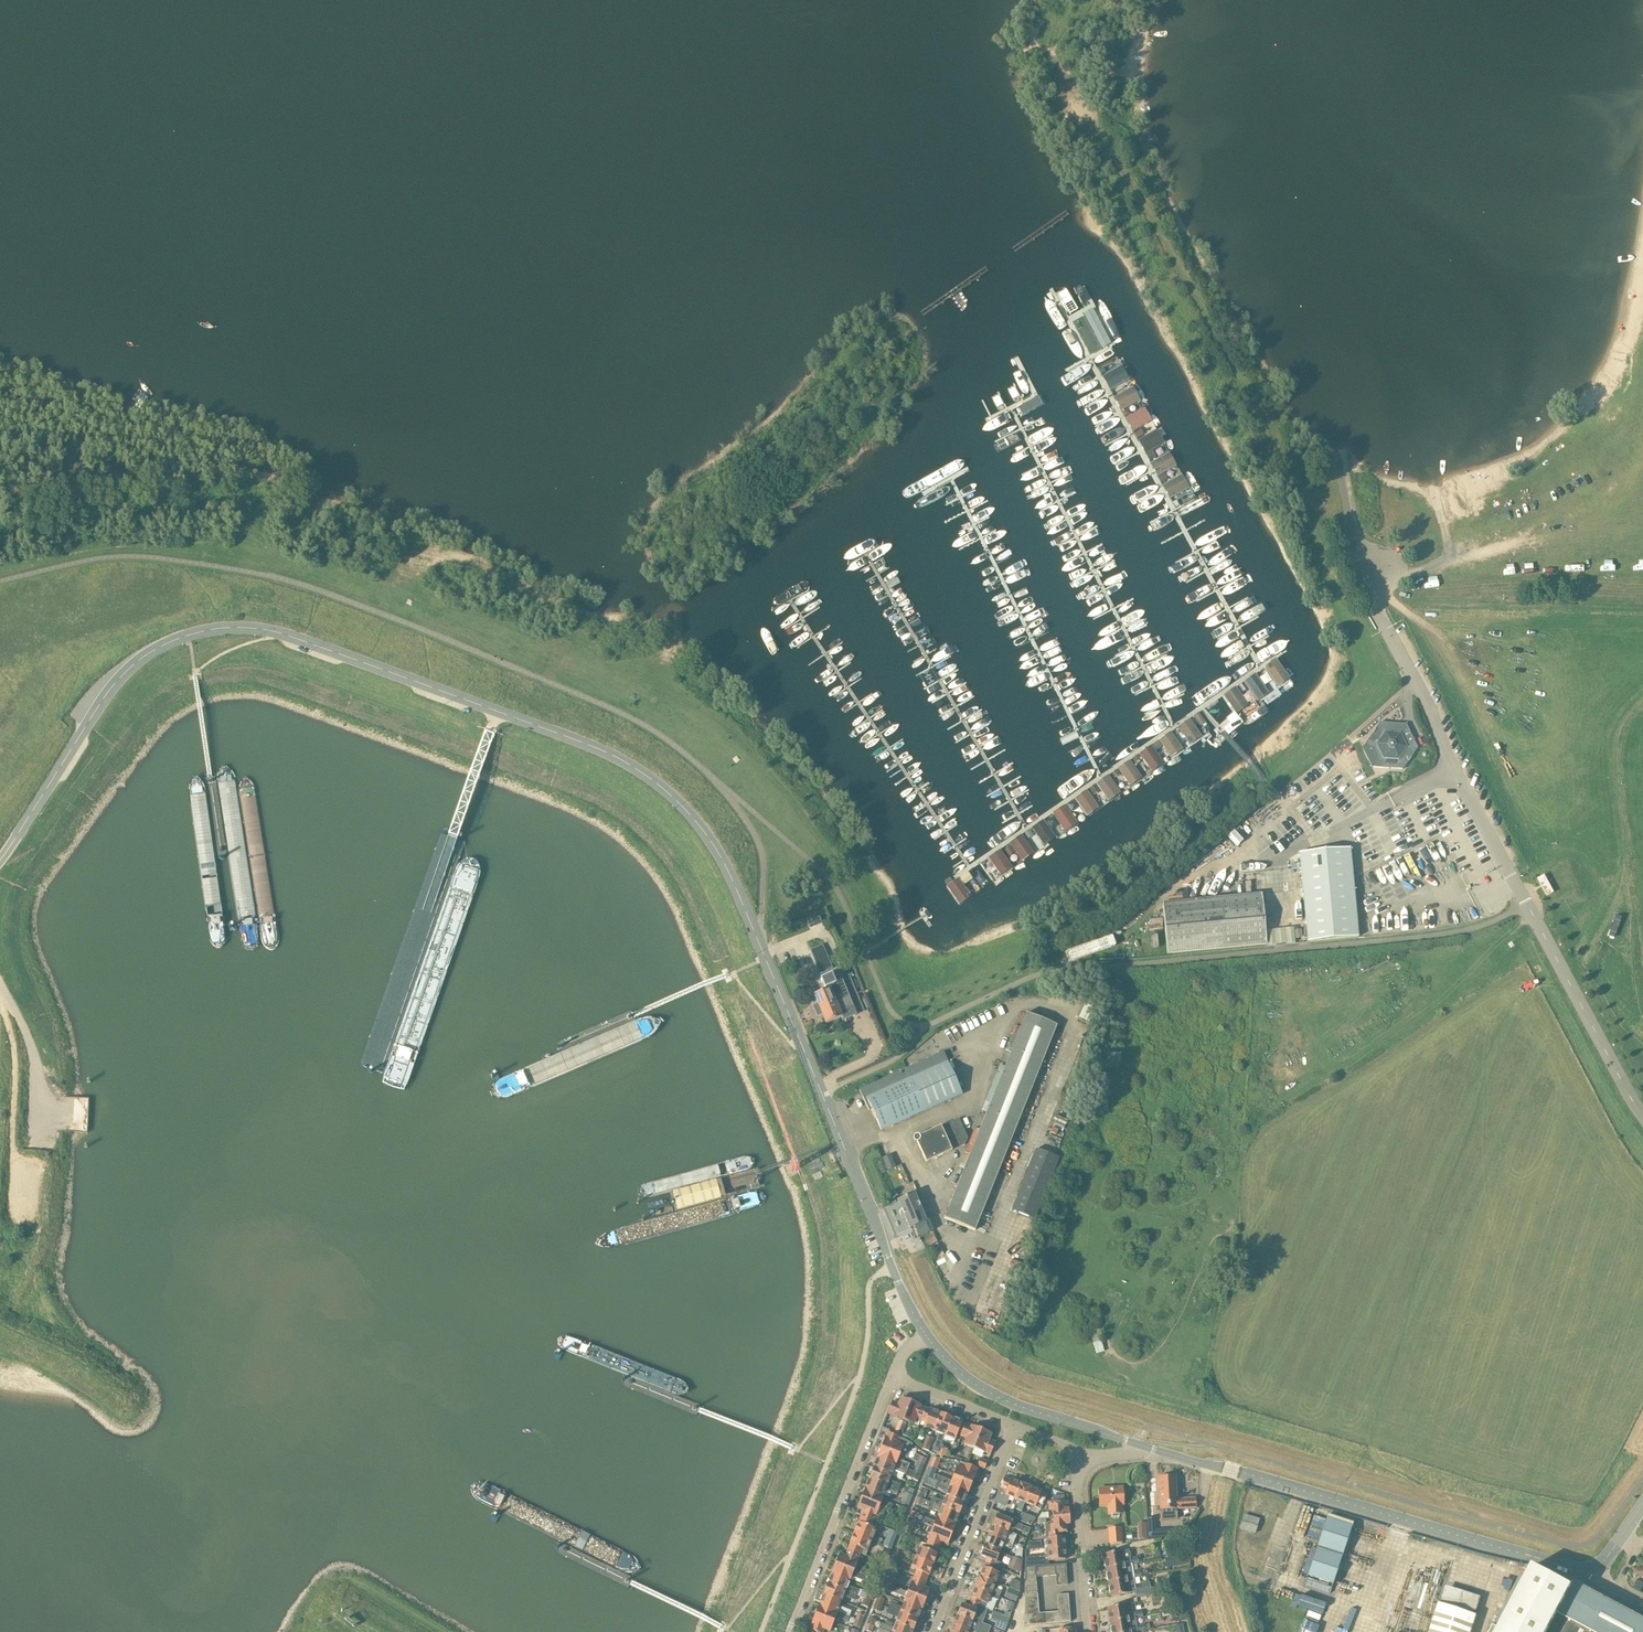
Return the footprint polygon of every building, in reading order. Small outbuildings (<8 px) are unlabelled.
[(1109,390),(1132,377),(1119,354),(1096,366),(1109,390)] [(1123,413),(1145,401),(1132,377),(1109,390),(1123,413)] [(1136,437),(1158,424),(1145,401),(1123,413),(1136,437)] [(1149,460),(1171,448),(1158,424),(1136,437),(1149,460)] [(1162,484),(1184,471),(1171,448),(1149,460),(1162,484)] [(1184,471),(1162,484),(1175,507),(1198,495),(1184,471)] [(1242,639),(1223,649),(1228,658),(1247,647),(1242,639)] [(1258,671),(1271,690),(1290,676),(1277,658),(1258,671)] [(1251,703),(1271,690),(1258,671),(1239,684),(1251,703)] [(1237,713),(1251,703),(1239,684),(1224,695),(1237,713)] [(1228,735),(1243,722),(1234,712),(1226,719),(1230,723),(1223,729),(1228,735)] [(1174,730),(1186,748),(1205,735),(1193,717),(1174,730)] [(1403,769),(1417,748),(1406,724),(1380,722),(1365,744),(1376,767),(1403,769)] [(1167,761),(1186,748),(1174,730),(1154,743),(1167,761)] [(1145,777),(1167,761),(1154,743),(1132,758),(1145,777)] [(1122,792),(1145,777),(1132,758),(1110,774),(1122,792)] [(1101,807),(1122,792),(1110,774),(1088,789),(1101,807)] [(1079,821),(1101,807),(1088,789),(1067,803),(1079,821)] [(1058,836),(1079,821),(1067,803),(1045,818),(1058,836)] [(1035,852),(1058,836),(1045,818),(1023,834),(1035,852)] [(1014,867),(1035,852),(1023,834),(1001,848),(1014,867)] [(1481,836),(1472,840),(1483,866),(1492,862),(1481,836)] [(993,881),(1014,867),(1001,848),(981,862),(993,881)] [(1308,941),(1358,937),(1353,878),(1350,848),(1300,853),(1301,868),(1308,941)] [(982,889),(993,881),(981,862),(969,870),(982,889)] [(960,903),(982,889),(969,870),(948,885),(960,903)] [(1554,892),(1544,875),(1537,879),(1541,885),(1542,887),(1547,896),(1554,892)] [(1266,945),(1264,930),(1261,894),(1243,896),(1162,903),(1167,954),(1266,945)] [(1624,917),(1617,915),(1610,936),(1617,939),(1624,917)] [(809,929),(821,923),(819,917),(807,923),(809,929)] [(1303,941),(1302,928),(1270,929),(1270,942),(1303,941)] [(1073,959),(1119,946),(1116,935),(1070,949),(1073,959)] [(815,962),(827,956),(822,944),(810,949),(815,962)] [(820,1009),(836,1003),(836,1002),(844,999),(848,997),(841,980),(836,982),(833,974),(821,978),(825,988),(827,987),(828,988),(814,994),(820,1009)] [(844,999),(836,1003),(820,1009),(826,1023),(844,1016),(845,1018),(856,1014),(849,997),(848,997),(844,999)] [(981,1111),(986,1113),(969,1156),(944,1218),(975,1230),(1057,1025),(1026,1013),(1021,1027),(1016,1024),(1005,1050),(1011,1052),(1005,1067),(1000,1065),(981,1111)] [(882,1131),(963,1094),(948,1061),(943,1051),(859,1090),(869,1111),(872,1109),(882,1131)] [(958,1118),(941,1126),(916,1137),(926,1160),(951,1149),(964,1143),(967,1136),(958,1118)] [(1037,1149),(1012,1210),(1035,1219),(1059,1158),(1037,1149)] [(888,1171),(896,1167),(891,1154),(882,1158),(888,1171)] [(929,1219),(917,1192),(898,1200),(902,1209),(899,1210),(902,1219),(906,1218),(910,1227),(929,1219)] [(926,1244),(936,1241),(934,1233),(924,1236),(926,1244)] [(903,1420),(910,1401),(901,1397),(898,1403),(892,1401),(887,1414),(903,1420)] [(920,1420),(925,1407),(910,1401),(903,1420),(913,1424),(915,1418),(920,1420)] [(933,1431),(940,1413),(925,1407),(920,1420),(925,1422),(923,1427),(933,1431)] [(939,1453),(942,1446),(946,1436),(945,1435),(944,1435),(950,1417),(940,1413),(933,1431),(940,1433),(933,1450),(937,1452),(939,1453)] [(961,1436),(966,1424),(950,1417),(944,1435),(945,1435),(955,1439),(957,1434),(961,1436)] [(900,1420),(897,1426),(904,1429),(907,1423),(903,1421),(900,1420)] [(973,1448),(981,1429),(966,1424),(961,1436),(966,1438),(964,1444),(973,1448)] [(904,1429),(897,1426),(895,1432),(898,1434),(902,1435),(904,1429)] [(981,1429),(973,1448),(989,1454),(994,1442),(989,1439),(991,1433),(981,1429)] [(881,1447),(899,1455),(905,1439),(887,1432),(881,1447)] [(927,1435),(925,1442),(932,1445),(934,1438),(931,1437),(927,1435)] [(932,1445),(925,1442),(922,1448),(926,1449),(929,1451),(932,1445)] [(948,1449),(942,1446),(939,1453),(945,1455),(948,1449)] [(877,1457),(877,1458),(907,1469),(914,1471),(913,1472),(921,1475),(921,1474),(914,1471),(908,1469),(910,1465),(897,1459),(899,1455),(881,1447),(877,1457)] [(925,1464),(927,1458),(920,1456),(916,1454),(913,1460),(925,1464)] [(873,1467),(891,1475),(891,1474),(893,1470),(905,1475),(908,1470),(907,1469),(877,1458),(873,1467)] [(930,1466),(929,1467),(936,1470),(937,1468),(941,1458),(933,1458),(930,1466)] [(984,1469),(988,1461),(980,1458),(979,1462),(977,1461),(976,1466),(984,1469)] [(953,1476),(971,1484),(977,1468),(965,1463),(959,1461),(957,1466),(953,1476)] [(914,1471),(921,1474),(924,1468),(917,1465),(914,1471)] [(873,1467),(869,1478),(900,1490),(902,1485),(889,1480),(891,1475),(873,1467)] [(926,1476),(926,1477),(932,1479),(933,1479),(936,1470),(929,1467),(926,1476)] [(917,1480),(918,1481),(921,1475),(913,1472),(908,1470),(905,1475),(917,1480)] [(971,1484),(953,1476),(951,1481),(940,1476),(935,1474),(933,1480),(937,1481),(968,1493),(971,1484)] [(1176,1499),(1175,1476),(1158,1477),(1160,1510),(1196,1508),(1196,1498),(1176,1499)] [(932,1479),(926,1477),(923,1483),(930,1486),(932,1479)] [(1014,1498),(1020,1483),(1005,1477),(994,1502),(997,1503),(997,1504),(1001,1506),(1002,1505),(1006,1506),(1010,1497),(1014,1498)] [(869,1478),(865,1487),(883,1495),(885,1490),(898,1495),(900,1490),(869,1478)] [(964,1503),(968,1493),(937,1481),(935,1487),(947,1492),(945,1496),(964,1503)] [(1021,1483),(1014,1498),(1012,1504),(1018,1506),(1016,1510),(1021,1512),(1025,1503),(1024,1502),(1030,1487),(1021,1483)] [(918,1497),(924,1500),(925,1499),(929,1489),(922,1486),(918,1497)] [(881,1500),(883,1495),(865,1487),(861,1498),(879,1505),(886,1507),(891,1510),(893,1504),(881,1500)] [(1031,1487),(1030,1487),(1024,1502),(1025,1503),(1035,1507),(1041,1509),(1047,1494),(1041,1491),(1031,1487)] [(1122,1513),(1121,1504),(1123,1504),(1123,1487),(1099,1488),(1100,1505),(1108,1505),(1108,1514),(1122,1513)] [(908,1504),(909,1505),(913,1495),(906,1492),(901,1501),(908,1504)] [(1053,1500),(1064,1500),(1064,1492),(1053,1493),(1053,1500)] [(941,1506),(960,1514),(960,1513),(964,1504),(964,1503),(945,1496),(943,1501),(932,1497),(931,1502),(929,1501),(929,1502),(941,1506)] [(930,1502),(929,1502),(924,1500),(918,1497),(916,1502),(922,1505),(922,1506),(928,1508),(928,1507),(930,1502)] [(863,1510),(861,1515),(873,1520),(875,1515),(882,1517),(886,1507),(879,1505),(861,1498),(857,1507),(863,1510)] [(1052,1517),(1069,1515),(1068,1508),(1064,1508),(1064,1500),(1048,1502),(1049,1510),(1052,1510),(1052,1517)] [(930,1502),(928,1507),(939,1512),(937,1516),(956,1523),(960,1514),(941,1506),(930,1502)] [(897,1512),(904,1515),(907,1508),(896,1504),(893,1511),(897,1512)] [(912,1510),(909,1517),(917,1520),(919,1513),(912,1510)] [(1178,1519),(1178,1511),(1159,1512),(1160,1519),(1178,1519)] [(904,1515),(897,1512),(892,1526),(899,1529),(904,1515)] [(1031,1525),(1036,1518),(1021,1512),(1018,1520),(1031,1525)] [(1255,1534),(1260,1519),(1244,1514),(1239,1529),(1255,1534)] [(1338,1587),(1356,1521),(1329,1514),(1327,1519),(1314,1516),(1308,1536),(1320,1539),(1318,1548),(1313,1547),(1305,1573),(1309,1574),(1306,1585),(1328,1591),(1330,1585),(1338,1587)] [(992,1525),(1007,1531),(1009,1526),(1028,1534),(1030,1528),(1011,1521),(996,1515),(992,1524),(992,1525)] [(1060,1531),(1060,1532),(1066,1531),(1066,1524),(1070,1523),(1069,1515),(1052,1517),(1053,1522),(1050,1522),(1050,1524),(1045,1525),(1046,1533),(1060,1531)] [(956,1524),(956,1523),(937,1516),(935,1521),(925,1517),(923,1522),(933,1526),(952,1533),(956,1524)] [(854,1533),(871,1539),(877,1524),(872,1522),(860,1517),(854,1533)] [(917,1520),(909,1517),(903,1531),(911,1534),(917,1520)] [(1162,1537),(1169,1537),(1168,1529),(1156,1530),(1155,1518),(1147,1518),(1148,1538),(1162,1537)] [(1148,1538),(1147,1522),(1139,1522),(1139,1538),(1148,1538)] [(1017,1535),(1007,1531),(992,1525),(988,1535),(1012,1544),(1013,1544),(1014,1545),(1017,1535)] [(948,1544),(952,1533),(933,1526),(927,1541),(940,1546),(942,1541),(948,1544)] [(1108,1529),(1109,1544),(1122,1543),(1121,1528),(1108,1529)] [(891,1529),(884,1545),(892,1548),(898,1532),(891,1529)] [(1060,1537),(1060,1532),(1060,1531),(1046,1533),(1045,1533),(1046,1540),(1047,1540),(1047,1549),(1064,1548),(1063,1537),(1060,1537)] [(867,1550),(871,1539),(854,1533),(848,1548),(860,1553),(865,1555),(867,1550)] [(1014,1545),(1013,1544),(1012,1544),(988,1535),(984,1545),(1000,1551),(1001,1546),(1010,1549),(1011,1550),(1011,1549),(1016,1552),(1021,1553),(1023,1549),(1018,1547),(1014,1545)] [(915,1557),(933,1564),(939,1549),(922,1542),(915,1557)] [(899,1544),(897,1550),(904,1553),(906,1547),(899,1544)] [(892,1548),(884,1545),(878,1560),(886,1563),(892,1548)] [(987,1558),(985,1562),(994,1566),(1001,1568),(1002,1569),(1003,1564),(995,1561),(1000,1551),(984,1545),(980,1555),(987,1558)] [(1026,1567),(1041,1566),(1048,1565),(1049,1565),(1048,1560),(1065,1559),(1064,1548),(1047,1549),(1048,1555),(1026,1557),(1026,1567)] [(1122,1551),(1103,1554),(1105,1568),(1131,1563),(1130,1558),(1131,1557),(1130,1552),(1129,1552),(1129,1549),(1122,1551)] [(904,1553),(897,1550),(894,1556),(902,1559),(904,1553)] [(853,1571),(853,1570),(859,1555),(847,1551),(845,1555),(839,1553),(835,1564),(853,1571)] [(1187,1563),(1186,1555),(1165,1558),(1166,1567),(1187,1563)] [(933,1564),(915,1557),(909,1573),(927,1580),(929,1575),(933,1564)] [(1008,1567),(1014,1569),(1021,1572),(1022,1560),(1014,1557),(1012,1557),(1008,1567)] [(1002,1569),(1001,1568),(994,1566),(985,1562),(979,1577),(995,1584),(999,1573),(1002,1574),(1004,1569),(1002,1569)] [(1131,1563),(1105,1568),(1108,1582),(1127,1578),(1127,1579),(1134,1578),(1133,1572),(1131,1564),(1131,1563)] [(835,1564),(831,1573),(849,1580),(851,1576),(863,1581),(866,1575),(853,1571),(835,1564)] [(1634,1613),(1603,1597),(1584,1587),(1574,1581),(1571,1587),(1533,1566),(1526,1564),(1490,1631),(1642,1631),(1642,1618),(1634,1613)] [(1036,1577),(1042,1577),(1041,1566),(1026,1567),(1025,1578),(1036,1577)] [(889,1568),(884,1582),(890,1585),(896,1570),(889,1568)] [(872,1578),(879,1581),(881,1575),(880,1574),(874,1572),(872,1578)] [(831,1573),(828,1583),(858,1595),(860,1590),(847,1585),(849,1580),(831,1573)] [(908,1592),(926,1599),(930,1589),(924,1587),(926,1582),(913,1577),(908,1592)] [(976,1587),(975,1587),(999,1597),(1000,1596),(1001,1592),(993,1588),(995,1584),(979,1577),(976,1587)] [(1037,1584),(1036,1577),(1025,1578),(1025,1585),(1037,1584)] [(879,1581),(872,1578),(869,1585),(876,1587),(879,1581)] [(1127,1578),(1108,1582),(1110,1596),(1135,1591),(1136,1591),(1135,1585),(1134,1578),(1127,1579),(1127,1578)] [(1017,1591),(1020,1582),(1014,1579),(1010,1588),(1017,1591)] [(1135,1591),(1137,1597),(1157,1594),(1156,1587),(1150,1589),(1148,1581),(1142,1582),(1144,1590),(1136,1591),(1135,1591)] [(881,1588),(888,1591),(890,1586),(890,1585),(884,1582),(884,1583),(881,1588)] [(855,1600),(858,1595),(827,1583),(823,1594),(841,1601),(843,1595),(848,1597),(854,1600),(855,1600)] [(1025,1592),(1037,1591),(1037,1584),(1025,1585),(1025,1592)] [(904,1602),(922,1609),(926,1600),(926,1599),(908,1592),(895,1587),(895,1588),(894,1587),(890,1586),(888,1591),(901,1596),(899,1600),(903,1602),(904,1602)] [(998,1601),(999,1597),(975,1587),(970,1602),(985,1608),(989,1597),(998,1601)] [(1017,1591),(1010,1588),(1009,1588),(1005,1598),(1015,1602),(1019,1592),(1017,1591)] [(1025,1600),(1038,1599),(1037,1591),(1025,1592),(1025,1600)] [(1292,1604),(1323,1614),(1327,1603),(1295,1592),(1292,1604)] [(823,1594),(819,1604),(850,1616),(852,1610),(839,1605),(841,1601),(823,1594)] [(879,1596),(876,1603),(882,1605),(885,1599),(879,1596)] [(870,1600),(864,1597),(864,1598),(862,1604),(868,1606),(870,1600)] [(1024,1607),(1038,1606),(1038,1599),(1025,1600),(1024,1607)] [(891,1603),(889,1607),(918,1619),(922,1609),(904,1602),(903,1602),(901,1607),(897,1605),(891,1603)] [(961,1604),(957,1614),(983,1624),(988,1610),(985,1608),(970,1602),(968,1606),(961,1604)] [(1477,1614),(1439,1602),(1429,1631),(1471,1631),(1477,1614)] [(815,1613),(815,1614),(833,1621),(835,1615),(848,1620),(850,1616),(819,1604),(815,1613)] [(1126,1605),(1107,1608),(1110,1622),(1128,1619),(1135,1617),(1134,1612),(1127,1613),(1126,1605)] [(1039,1613),(1038,1606),(1024,1607),(1024,1615),(1035,1614),(1039,1613)] [(897,1617),(896,1622),(914,1629),(918,1619),(889,1607),(886,1613),(897,1617)] [(859,1612),(856,1618),(863,1621),(865,1615),(859,1612)] [(1009,1618),(1004,1616),(995,1612),(992,1619),(997,1621),(995,1626),(1004,1630),(1005,1631),(1010,1618),(1009,1618)] [(1035,1625),(1046,1624),(1045,1613),(1039,1613),(1035,1614),(1035,1625)] [(833,1621),(815,1614),(810,1629),(818,1631),(822,1631),(824,1628),(829,1631),(833,1621)] [(953,1624),(973,1631),(989,1631),(991,1627),(983,1624),(957,1614),(953,1624)] [(1024,1625),(1035,1625),(1035,1614),(1024,1615),(1024,1625)] [(868,1623),(868,1624),(874,1626),(876,1620),(870,1617),(868,1623)] [(863,1621),(856,1618),(854,1624),(860,1627),(863,1621)] [(1110,1622),(1112,1631),(1131,1631),(1128,1619),(1110,1622)] [(1320,1625),(1305,1619),(1301,1631),(1317,1631),(1320,1625)] [(880,1628),(889,1631),(913,1631),(914,1629),(896,1622),(893,1627),(892,1627),(893,1624),(886,1621),(885,1624),(882,1623),(880,1628)] [(1172,1625),(1174,1631),(1178,1631),(1183,1631),(1182,1623),(1172,1625)] [(874,1626),(868,1624),(866,1629),(872,1631),(874,1626)]
